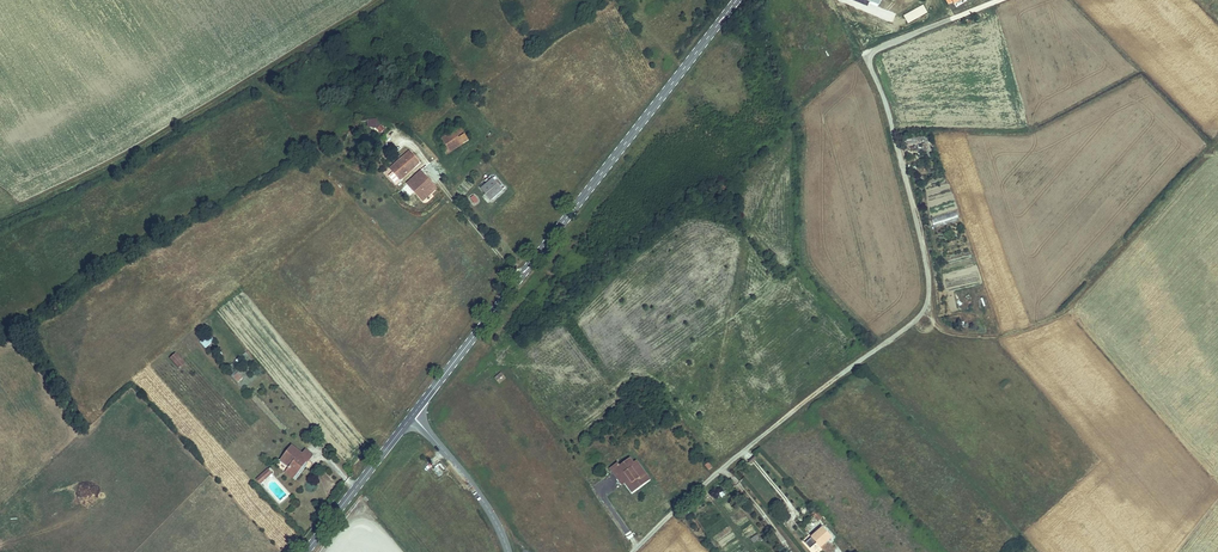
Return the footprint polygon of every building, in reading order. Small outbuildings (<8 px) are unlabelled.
[(377,134),(385,129),(374,115),(367,120),(377,134)] [(441,146),(445,153),(470,138),(461,124),(442,136),(446,142),(441,146)] [(388,167),(399,179),(419,162),(409,150),(388,167)] [(420,196),(436,184),(422,166),(406,178),(420,196)] [(482,191),(493,202),(504,192),(494,180),(482,191)] [(723,196),(729,192),(722,183),(716,188),(723,196)] [(956,210),(931,219),(934,227),(959,218),(956,210)] [(206,348),(214,340),(207,333),(199,341),(206,348)] [(169,360),(177,369),(182,365),(174,356),(169,360)] [(231,376),(236,383),(243,377),(238,371),(231,376)] [(498,385),(505,380),(500,373),(493,379),(498,385)] [(288,469),(295,475),(305,461),(308,462),(314,455),(306,449),(303,452),(292,444),(282,457),(292,464),(288,469)] [(293,477),(295,475),(288,469),(292,464),(282,457),(279,461),(288,467),(285,471),(293,477)] [(619,480),(621,479),(633,495),(638,491),(636,487),(649,478),(637,463),(634,464),(631,460),(620,468),(618,465),(611,470),(619,480)] [(298,481),(310,464),(308,462),(305,461),(295,475),(293,477),(298,481)] [(263,480),(270,474),(266,470),(259,476),(263,480)] [(258,484),(263,480),(259,476),(254,480),(258,484)] [(813,534),(822,544),(833,535),(825,525),(813,534)] [(753,543),(760,538),(757,534),(750,538),(753,543)] [(810,548),(816,542),(810,536),(804,542),(810,548)] [(828,551),(840,551),(832,543),(825,548),(828,551)]
